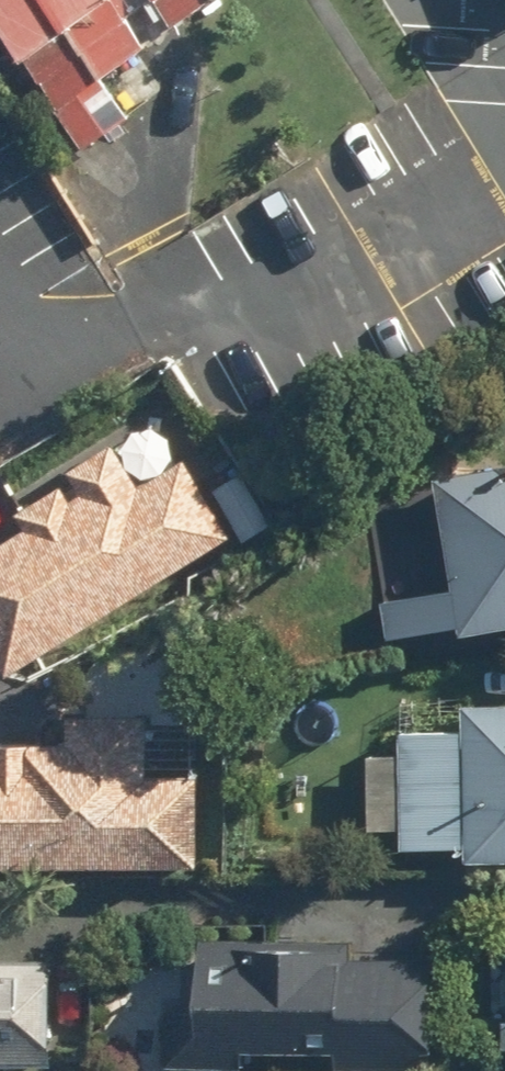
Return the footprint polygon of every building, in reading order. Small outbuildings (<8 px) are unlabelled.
[(37,87),(170,0),(0,0),(0,31),(37,87)] [(126,433),(28,500),(40,517),(0,544),(0,639),(28,679),(253,525),(204,453),(160,483),(126,433)] [(455,463),(476,573),(390,589),(399,635),(504,615),(504,453),(455,463)] [(487,853),(504,853),(504,691),(486,691),(486,718),(421,719),(422,836),(487,835),(487,853)] [(218,705),(87,706),(87,730),(0,730),(0,870),(218,869),(218,705)] [(455,957),(368,952),(370,933),(215,924),(207,1063),(348,1070),(448,1070),(455,957)] [(72,1047),(73,959),(0,958),(0,1046),(72,1047)]
